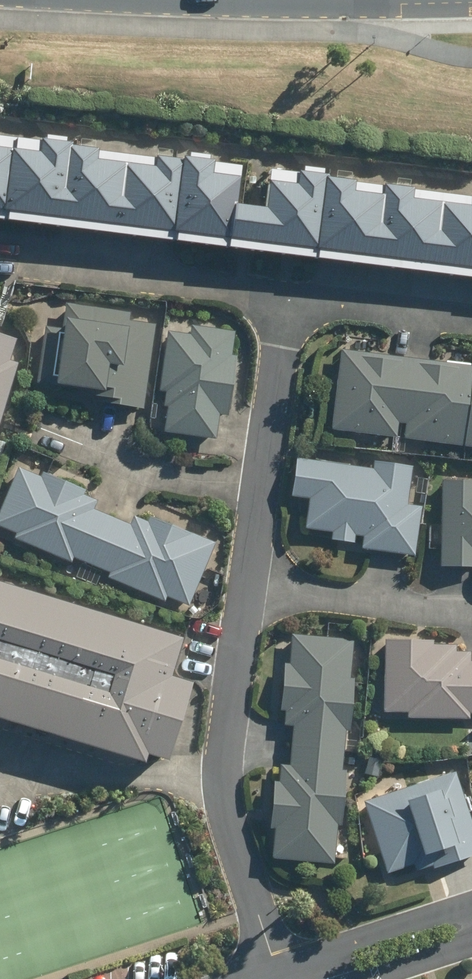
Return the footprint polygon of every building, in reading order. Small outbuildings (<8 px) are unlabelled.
[(471,271),(471,207),(414,200),(414,190),(387,187),(386,197),(356,194),(358,183),(327,179),(327,176),(300,173),(298,188),(271,184),(267,211),(239,207),(242,179),(215,176),(217,163),(185,160),(185,164),(158,161),(158,170),(99,163),(101,152),(72,148),(73,145),(42,142),(40,154),(0,149),(0,213),(471,271)] [(77,395),(96,399),(95,403),(144,410),(156,327),(130,324),(131,313),(67,304),(63,330),(47,327),(39,384),(78,389),(77,395)] [(165,392),(163,406),(169,406),(165,432),(218,440),(221,416),(227,416),(235,357),(233,357),(236,332),(192,326),(190,336),(168,332),(160,392),(165,392)] [(13,336),(0,332),(0,410),(15,359),(7,357),(13,336)] [(342,351),(332,431),(398,439),(399,424),(404,425),(412,360),(342,351)] [(406,440),(466,448),(471,402),(471,367),(412,360),(404,425),(408,425),(406,440)] [(356,536),(365,537),(363,550),(417,557),(423,508),(409,506),(414,468),(374,464),(374,469),(298,460),(293,498),(310,500),(307,529),(334,533),(333,540),(354,543),(356,536)] [(0,513),(0,528),(18,535),(15,540),(73,564),(74,559),(94,567),(114,519),(94,511),(98,502),(86,497),(87,492),(44,474),(42,478),(19,468),(0,513)] [(444,482),(442,567),(471,567),(471,483),(444,482)] [(112,575),(109,580),(165,603),(167,599),(189,609),(217,544),(151,516),(148,525),(135,518),(131,526),(114,519),(94,567),(112,575)] [(144,759),(146,751),(165,757),(189,679),(168,673),(180,633),(0,579),(0,716),(144,759)] [(295,727),(293,747),(344,751),(346,731),(351,731),(356,678),(352,678),(355,640),(294,635),(292,666),(286,665),(282,711),(285,711),(284,726),(295,727)] [(409,720),(471,720),(471,716),(471,664),(471,654),(458,654),(458,647),(436,647),(435,643),(386,643),(386,714),(409,713),(409,720)] [(276,828),(273,860),(336,865),(339,826),(342,827),(347,771),(343,770),(344,751),(293,747),(292,765),(283,765),(282,783),(275,783),(271,828),(276,828)] [(365,804),(389,873),(413,866),(416,872),(434,867),(435,871),(471,858),(471,822),(456,773),(365,804)]
